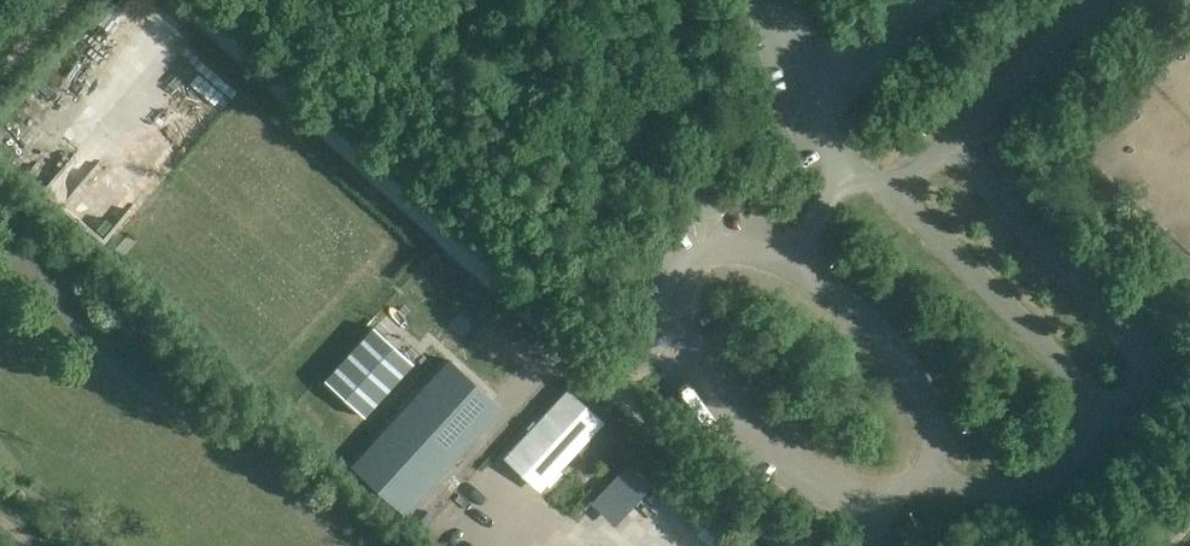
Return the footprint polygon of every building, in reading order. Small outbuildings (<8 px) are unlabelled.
[(374,327),(325,381),(365,417),(414,363),(374,327)] [(449,360),(352,466),(405,515),(484,428),(467,412),(485,392),(449,360)] [(543,488),(601,425),(566,393),(508,455),(543,488)] [(621,460),(616,483),(626,485),(628,477),(645,481),(648,466),(621,460)]
